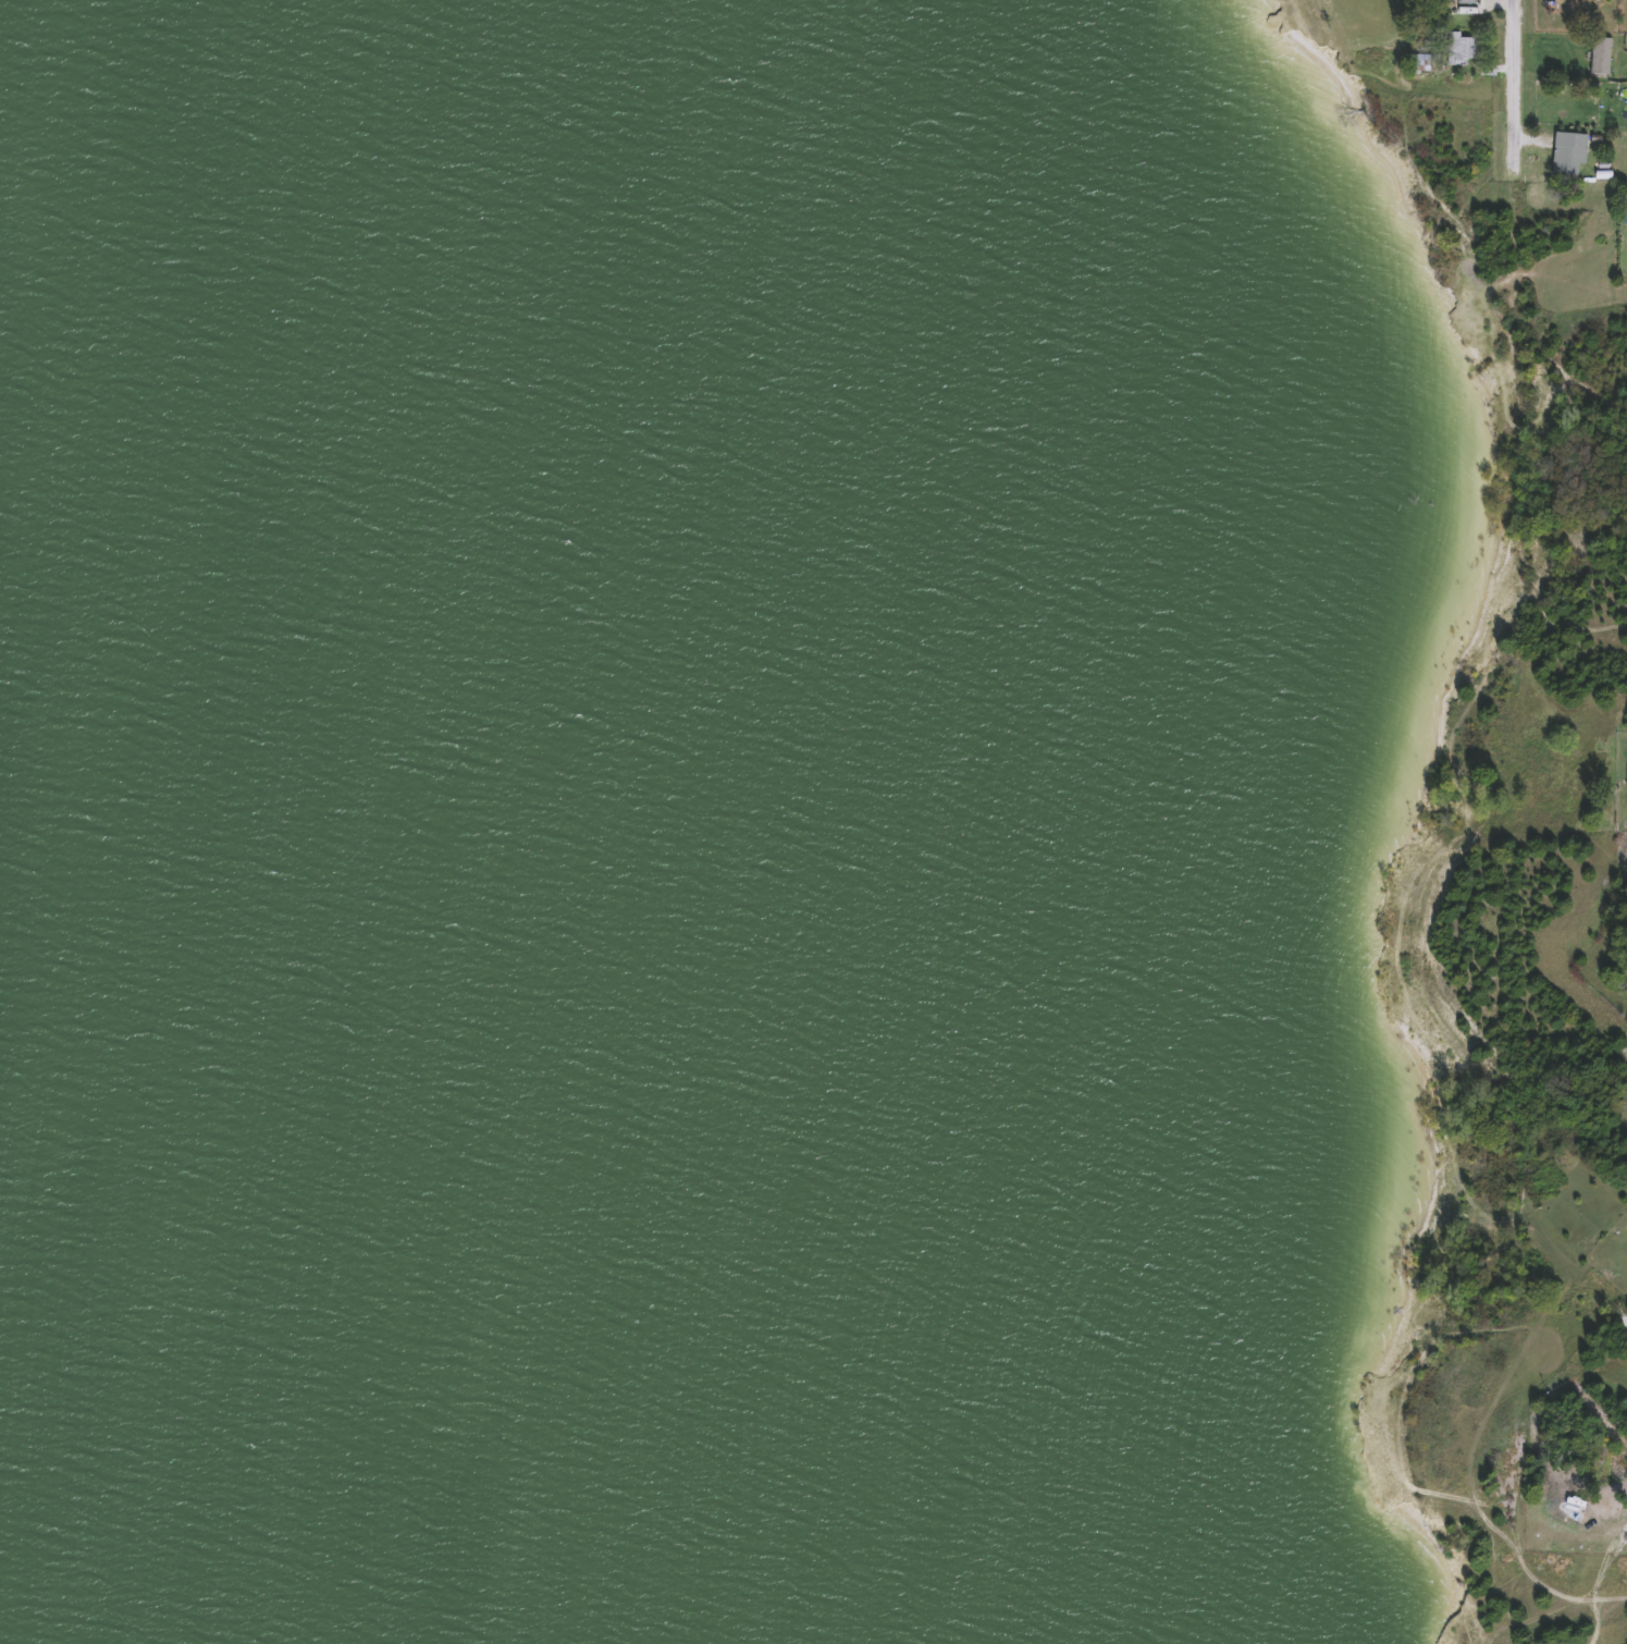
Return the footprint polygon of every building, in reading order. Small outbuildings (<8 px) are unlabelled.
[(1456,33),(1456,38),(1467,38),(1467,66),(1446,66),(1446,33),(1456,33)] [(1589,78),(1589,38),(1608,38),(1608,78),(1589,78)] [(1585,135),(1581,176),(1549,174),(1551,133),(1585,135)]
